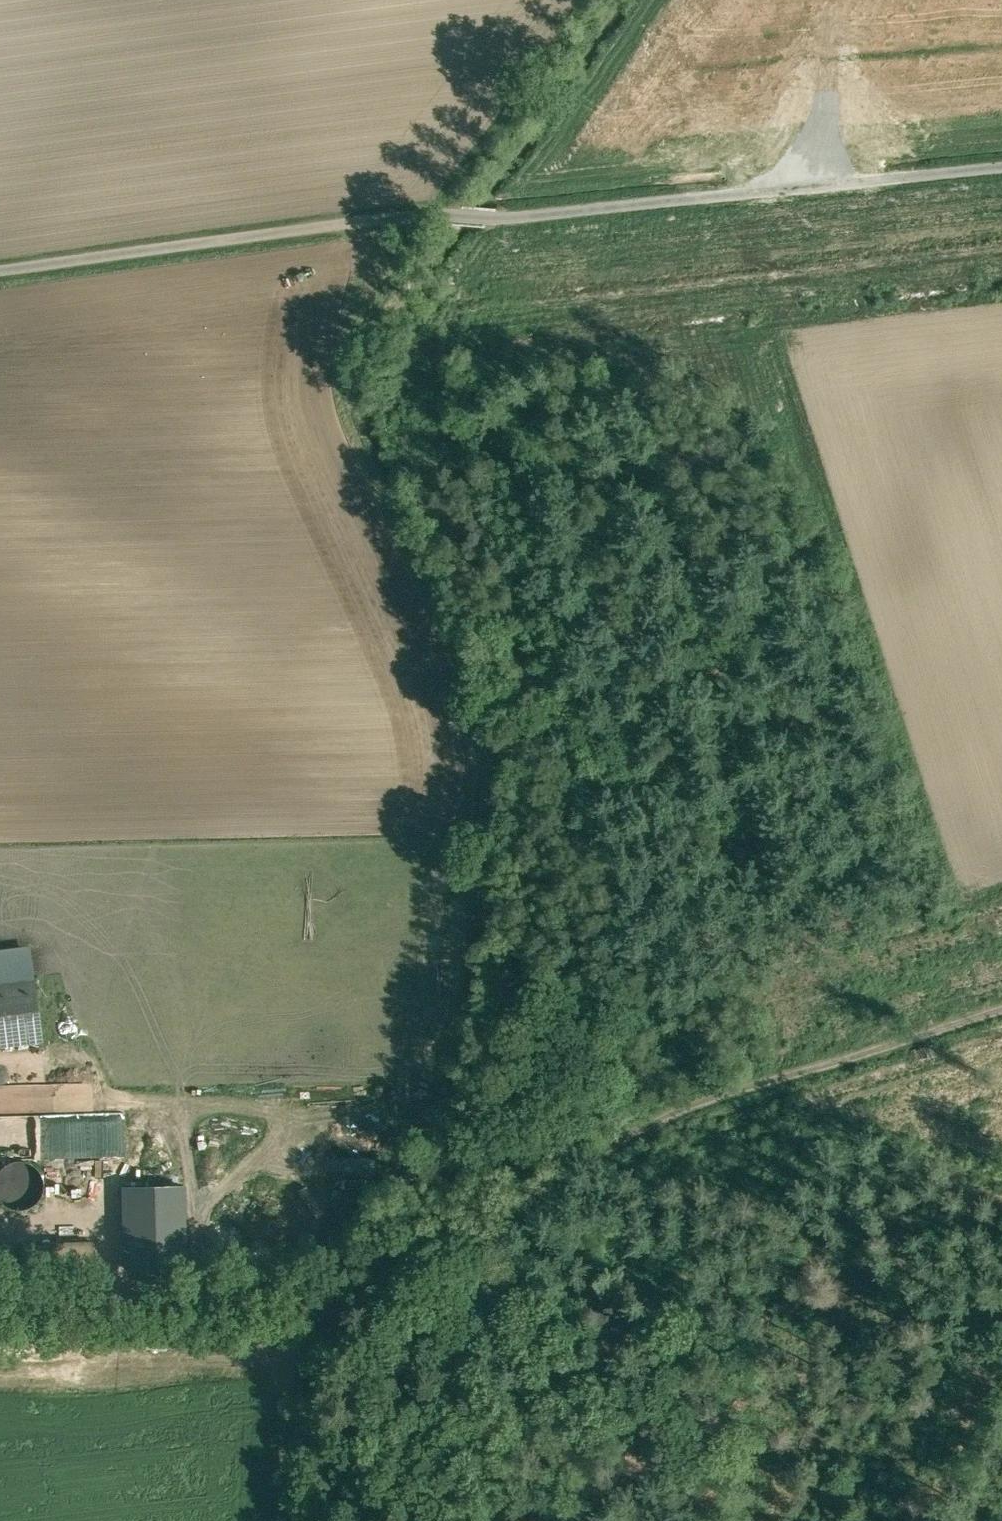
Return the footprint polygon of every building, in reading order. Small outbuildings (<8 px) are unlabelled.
[(0,984),(0,1046),(43,1040),(34,979),(0,984)] [(123,1155),(122,1114),(31,1117),(32,1158),(123,1155)] [(32,1165),(0,1164),(0,1206),(32,1206),(32,1165)] [(179,1183),(119,1185),(122,1269),(182,1267),(179,1183)]
